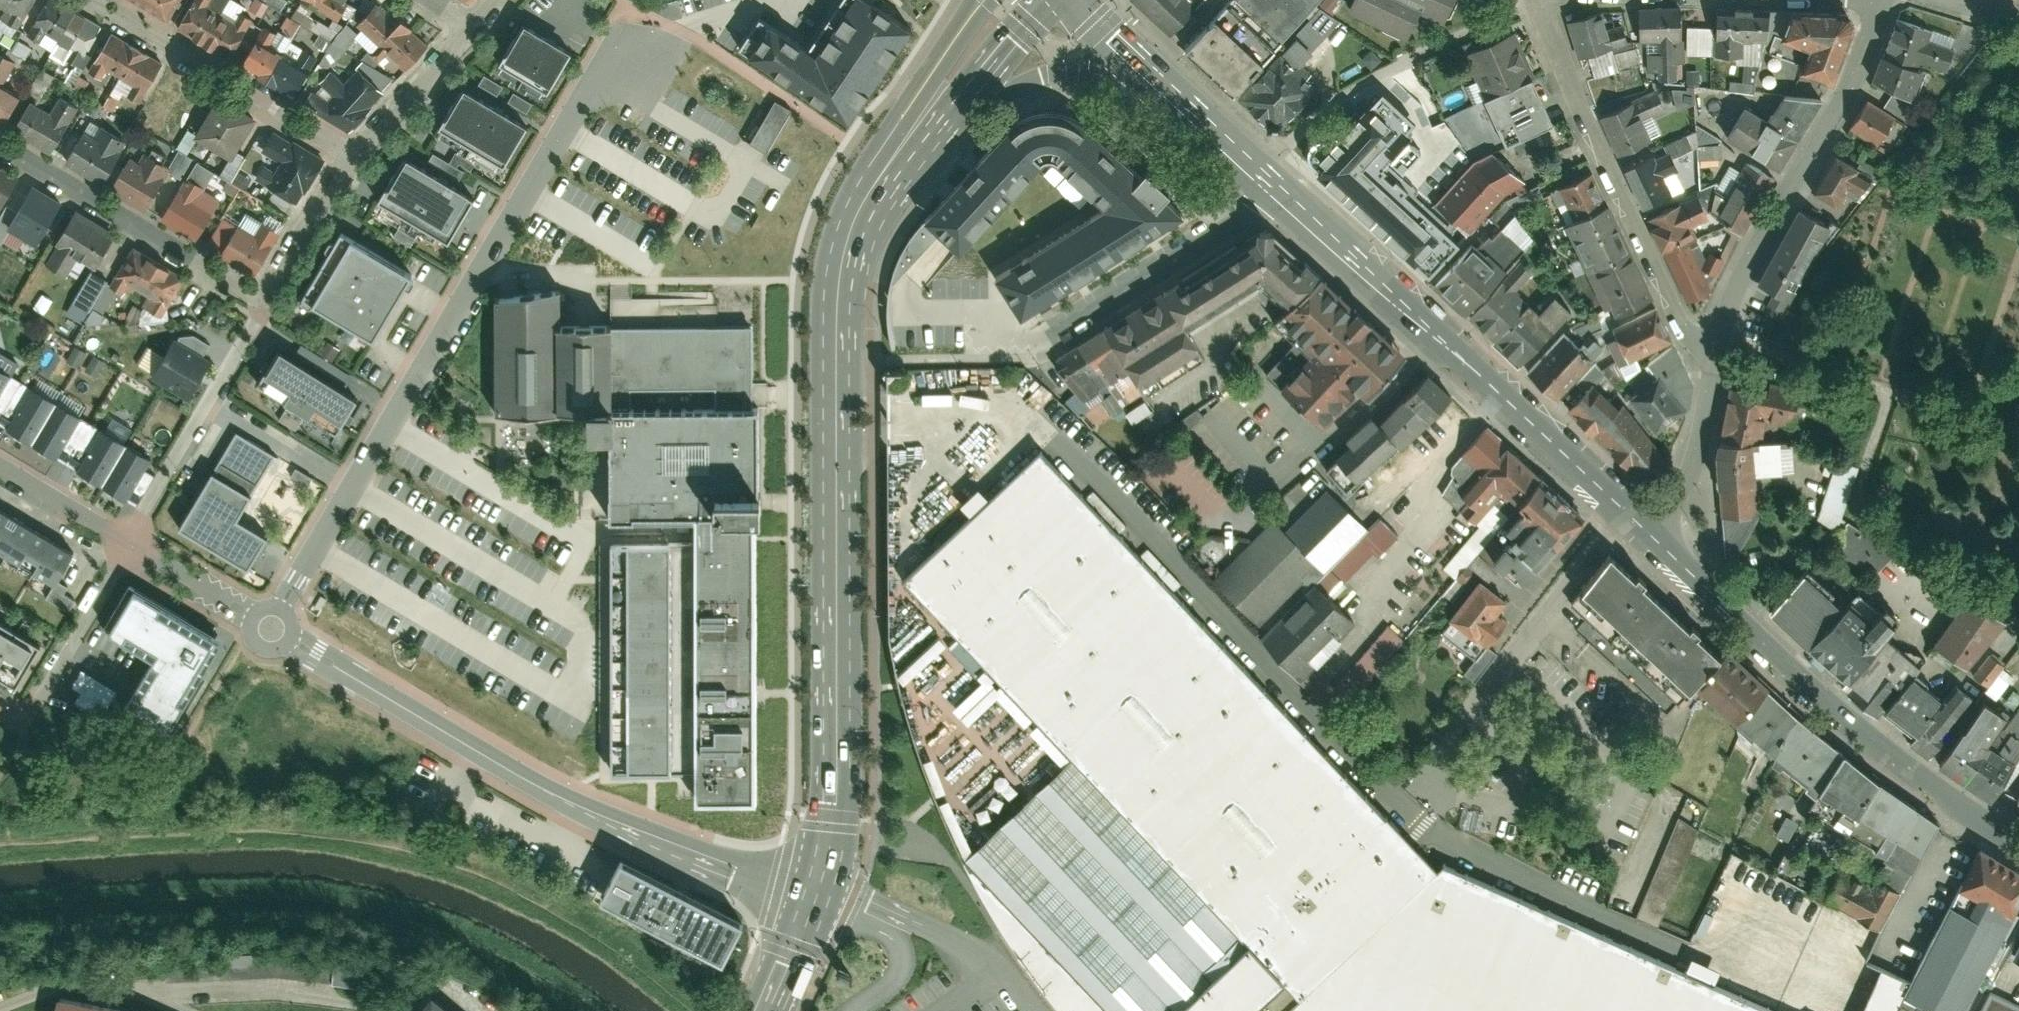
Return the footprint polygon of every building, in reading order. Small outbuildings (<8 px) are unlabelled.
[(16,24),(31,0),(0,0),(0,3),(12,10),(7,19),(16,24)] [(31,23),(58,39),(77,7),(65,0),(45,0),(31,23)] [(160,11),(166,0),(142,0),(160,11)] [(247,5),(260,17),(270,7),(263,0),(252,0),(247,5)] [(309,1),(341,20),(353,0),(310,0),(309,1)] [(358,23),(380,47),(405,23),(383,0),(382,0),(358,23)] [(849,121),(911,29),(871,3),(866,0),(841,0),(808,49),(760,17),(740,48),(849,121)] [(1171,33),(1200,0),(1134,0),(1171,33)] [(1232,96),(1283,40),(1277,35),(1238,0),(1218,0),(1176,44),(1232,96)] [(1277,35),(1308,0),(1238,0),(1277,35)] [(1350,7),(1406,33),(1419,6),(1444,17),(1452,0),(1353,0),(1350,7)] [(194,1),(179,27),(205,41),(220,15),(194,1)] [(77,7),(58,39),(84,55),(103,23),(77,7)] [(1601,7),(1571,16),(1583,54),(1629,41),(1625,27),(1608,32),(1601,7)] [(1283,40),(1232,96),(1255,117),(1255,123),(1275,123),(1275,118),(1315,78),(1303,68),(1308,62),(1302,57),(1336,22),(1320,10),(1287,44),(1283,40)] [(1767,42),(1767,12),(1713,11),(1712,56),(1739,57),(1739,41),(1767,42)] [(1680,12),(1634,13),(1635,43),(1657,42),(1658,78),(1676,78),(1675,51),(1681,51),(1680,12)] [(1823,12),(1781,14),(1772,37),(1801,48),(1792,68),(1823,79),(1843,30),(1840,22),(1834,16),(1823,12)] [(220,15),(205,41),(231,55),(245,29),(220,15)] [(1899,17),(1875,82),(1914,97),(1927,61),(1945,67),(1953,45),(1932,38),(1935,30),(1899,17)] [(405,23),(380,47),(402,71),(427,47),(405,23)] [(504,62),(551,89),(573,50),(526,23),(504,62)] [(142,105),(166,65),(111,32),(85,75),(99,84),(109,70),(132,84),(125,95),(142,105)] [(1533,78),(1513,36),(1469,56),(1488,99),(1533,78)] [(8,53),(23,60),(31,46),(15,38),(8,53)] [(255,39),(241,63),(267,78),(281,54),(255,39)] [(11,59),(0,53),(0,78),(11,59)] [(281,54),(267,78),(292,93),(306,68),(281,54)] [(1593,62),(1594,79),(1629,79),(1628,61),(1593,62)] [(328,106),(346,125),(380,93),(357,68),(341,82),(331,70),(320,80),(336,98),(328,106)] [(1685,85),(1698,85),(1698,70),(1686,69),(1685,85)] [(1554,124),(1533,78),(1488,99),(1485,100),(1506,146),(1554,124)] [(1695,103),(1691,85),(1670,91),(1675,109),(1695,103)] [(5,120),(18,97),(0,86),(0,117),(5,120)] [(1662,86),(1604,113),(1622,153),(1657,137),(1648,118),(1672,107),(1662,86)] [(466,88),(442,128),(506,166),(530,126),(466,88)] [(1321,174),(1431,279),(1460,247),(1411,199),(1416,193),(1405,184),(1431,155),(1413,138),(1424,127),(1382,88),(1333,141),(1326,139),(1320,137),(1314,138),(1308,140),(1302,145),(1299,151),(1298,158),(1300,166),(1305,171),(1310,174),(1316,174),(1321,174)] [(1743,103),(1721,141),(1775,171),(1818,94),(1776,92),(1763,114),(1743,103)] [(193,136),(229,157),(254,114),(217,93),(193,136)] [(1865,96),(1848,122),(1877,141),(1894,115),(1865,96)] [(15,128),(51,150),(75,110),(58,100),(49,115),(30,103),(15,128)] [(790,114),(773,105),(751,144),(768,154),(790,114)] [(997,273),(1022,315),(1183,215),(1164,195),(1167,192),(1139,166),(1136,169),(1089,123),(1083,118),(1076,113),(1069,110),(1062,107),(1053,107),(1044,108),(1036,109),(1025,114),(1013,123),(926,216),(962,248),(1044,158),(1047,156),(1052,156),(1055,157),(1107,203),(997,273)] [(69,160),(102,180),(125,142),(92,122),(69,160)] [(253,176),(296,202),(303,189),(305,190),(323,161),(294,143),(293,145),(274,133),(264,149),(284,161),(275,175),(259,166),(253,176)] [(1831,148),(1810,188),(1833,200),(1841,184),(1857,192),(1866,176),(1850,168),(1854,161),(1831,148)] [(459,179),(469,161),(452,151),(447,161),(431,152),(426,161),(459,179)] [(111,187),(146,208),(167,173),(131,152),(111,187)] [(1654,152),(1628,165),(1646,202),(1673,189),(1666,174),(1676,169),(1668,153),(1656,158),(1654,152)] [(1464,233),(1499,195),(1520,182),(1493,154),(1472,169),(1435,211),(1464,233)] [(407,157),(381,202),(453,244),(479,200),(407,157)] [(1772,176),(1744,160),(1712,217),(1740,233),(1772,176)] [(1559,220),(1598,202),(1581,166),(1542,184),(1559,220)] [(21,180),(0,167),(0,207),(2,209),(21,180)] [(162,215),(197,235),(214,207),(196,197),(202,187),(185,177),(162,215)] [(36,240),(58,203),(32,188),(10,225),(36,240)] [(1701,190),(1651,212),(1668,250),(1693,239),(1687,225),(1712,214),(1701,190)] [(1638,289),(1598,202),(1559,220),(1555,222),(1595,309),(1638,289)] [(1433,288),(1456,309),(1529,230),(1503,207),(1490,221),(1496,226),(1488,235),(1474,249),(1472,247),(1433,288)] [(1793,210),(1757,280),(1792,299),(1829,229),(1793,210)] [(57,248),(46,265),(65,277),(76,260),(95,272),(114,240),(73,215),(54,245),(57,248)] [(1248,292),(1278,322),(1322,277),(1267,223),(1252,221),(1156,284),(1188,333),(1248,292)] [(213,247),(255,269),(274,231),(260,224),(254,236),(226,222),(213,247)] [(376,339),(414,276),(345,233),(306,296),(376,339)] [(1693,239),(1668,250),(1688,294),(1712,283),(1703,262),(1693,239)] [(1713,245),(1703,262),(1716,270),(1726,252),(1713,245)] [(148,297),(144,303),(167,316),(188,280),(133,247),(108,287),(120,294),(127,284),(148,297)] [(1482,335),(1515,297),(1510,294),(1531,271),(1514,256),(1461,316),(1482,335)] [(1401,353),(1322,277),(1278,322),(1289,333),(1261,363),(1321,420),(1355,385),(1363,392),(1401,353)] [(1188,333),(1156,284),(1098,321),(1112,344),(1137,382),(1195,344),(1188,333)] [(546,287),(484,295),(486,410),(552,409),(605,408),(608,518),(694,518),(750,517),(753,380),(752,325),(660,326),(547,327),(546,287)] [(1515,297),(1482,335),(1518,366),(1566,312),(1541,290),(1526,307),(1515,297)] [(1662,333),(1646,299),(1603,319),(1618,352),(1662,333)] [(1112,344),(1098,321),(1051,349),(1080,396),(1103,382),(1089,359),(1112,344)] [(1560,334),(1525,371),(1554,398),(1600,350),(1590,340),(1582,348),(1577,343),(1574,347),(1560,334)] [(191,396),(209,361),(171,341),(153,376),(191,396)] [(1647,373),(1615,397),(1642,431),(1676,407),(1681,380),(1655,343),(1634,356),(1647,373)] [(142,350),(136,367),(149,371),(154,355),(142,350)] [(283,350),(261,385),(281,397),(302,362),(283,350)] [(302,362),(281,397),(300,409),(322,374),(302,362)] [(1596,365),(1581,380),(1590,388),(1604,373),(1596,365)] [(15,375),(0,366),(0,401),(15,375)] [(1421,370),(1372,422),(1392,440),(1398,446),(1410,434),(1447,395),(1421,370)] [(322,374),(300,409),(319,421),(341,386),(322,374)] [(1580,379),(1557,404),(1632,473),(1656,449),(1642,431),(1615,397),(1609,404),(1590,388),(1581,380),(1580,379)] [(341,386),(319,421),(338,433),(360,398),(341,386)] [(1725,387),(1715,441),(1758,439),(1762,416),(1790,420),(1793,399),(1725,387)] [(29,396),(10,432),(35,445),(54,409),(29,396)] [(54,409),(35,445),(60,458),(79,423),(54,409)] [(1372,422),(1326,465),(1345,485),(1392,440),(1372,422)] [(181,529),(262,573),(280,539),(241,518),(277,454),(234,431),(181,529)] [(1497,537),(1479,558),(1515,589),(1584,509),(1493,432),(1442,491),(1497,537)] [(100,433),(81,469),(106,482),(125,447),(100,433)] [(1758,439),(1715,441),(1718,501),(1754,500),(1752,469),(1781,467),(1780,438),(1758,439)] [(125,447),(106,482),(131,495),(150,460),(125,447)] [(903,580),(1071,758),(971,853),(1034,946),(1043,959),(1053,974),(1076,1003),(1082,1010),(1776,1010),(1442,862),(1436,867),(1412,841),(1038,449),(903,580)] [(1848,458),(1827,452),(1812,502),(1832,509),(1848,458)] [(1284,526),(1323,567),(1365,527),(1326,486),(1284,526)] [(3,498),(0,502),(0,553),(22,566),(47,524),(3,498)] [(1754,500),(1718,501),(1721,553),(1736,552),(1762,509),(1754,500)] [(1883,545),(1839,513),(1818,543),(1862,575),(1883,545)] [(750,517),(694,518),(695,538),(608,539),(612,768),(693,767),(693,775),(693,798),(754,797),(750,517)] [(1380,517),(1315,584),(1333,601),(1348,585),(1345,581),(1375,550),(1380,556),(1399,536),(1380,517)] [(1214,578),(1260,627),(1310,579),(1323,567),(1284,526),(1277,519),(1214,578)] [(92,550),(47,524),(22,566),(67,592),(92,550)] [(1698,687),(1724,657),(1695,632),(1697,629),(1689,622),(1687,625),(1637,582),(1641,579),(1634,573),(1630,577),(1606,556),(1572,595),(1689,697),(1698,687)] [(1796,564),(1762,601),(1802,637),(1835,599),(1796,564)] [(1506,596),(1480,576),(1448,616),(1484,645),(1500,625),(1489,617),(1506,596)] [(1310,579),(1260,627),(1300,670),(1351,620),(1333,601),(1315,584),(1310,579)] [(170,724),(221,635),(129,583),(110,617),(166,649),(134,704),(170,724)] [(1835,599),(1802,637),(1840,670),(1877,629),(1886,618),(1848,585),(1835,599)] [(1955,593),(1924,638),(1958,662),(1970,643),(1989,617),(1955,593)] [(0,622),(0,673),(21,684),(43,645),(0,622)] [(1834,679),(1872,710),(1905,671),(1914,659),(1877,629),(1840,670),(1834,679)] [(1988,656),(1970,643),(1958,662),(1956,664),(1973,676),(1988,656)] [(1736,728),(1767,691),(1726,655),(1724,657),(1698,687),(1736,728)] [(81,670),(68,697),(102,714),(115,687),(81,670)] [(1872,710),(1903,733),(1934,693),(1905,671),(1872,710)] [(1973,699),(1944,678),(1934,693),(1903,733),(1900,739),(1931,761),(1973,699)] [(1816,795),(1840,758),(1767,691),(1736,728),(1816,795)] [(1931,761),(1980,793),(2018,735),(2018,707),(2008,700),(1997,715),(1973,699),(1931,761)] [(1849,831),(1875,787),(1840,758),(1816,795),(1809,805),(1849,831)] [(1874,877),(1901,891),(1938,822),(1875,787),(1849,831),(1875,846),(1871,853),(1884,860),(1874,877)] [(1701,826),(1681,818),(1639,916),(1659,924),(1701,826)] [(2018,898),(2018,865),(1974,843),(1906,979),(1899,992),(1936,1010),(1962,1010),(2018,898)] [(614,853),(591,897),(717,964),(740,921),(614,853)] [(1868,889),(1840,875),(1827,900),(1882,928),(1901,891),(1874,877),(1868,889)] [(2004,958),(2018,966),(2018,931),(2004,958)] [(365,983),(367,964),(335,960),(333,980),(365,983)] [(1893,1002),(1899,992),(1906,979),(1877,966),(1858,1010),(1913,1010),(1893,1002)] [(54,988),(51,1010),(153,1010),(139,1005),(54,988)] [(422,995),(409,1010),(441,1010),(422,995)] [(1985,995),(1977,1010),(2018,1010),(2018,1009),(1985,995)]
